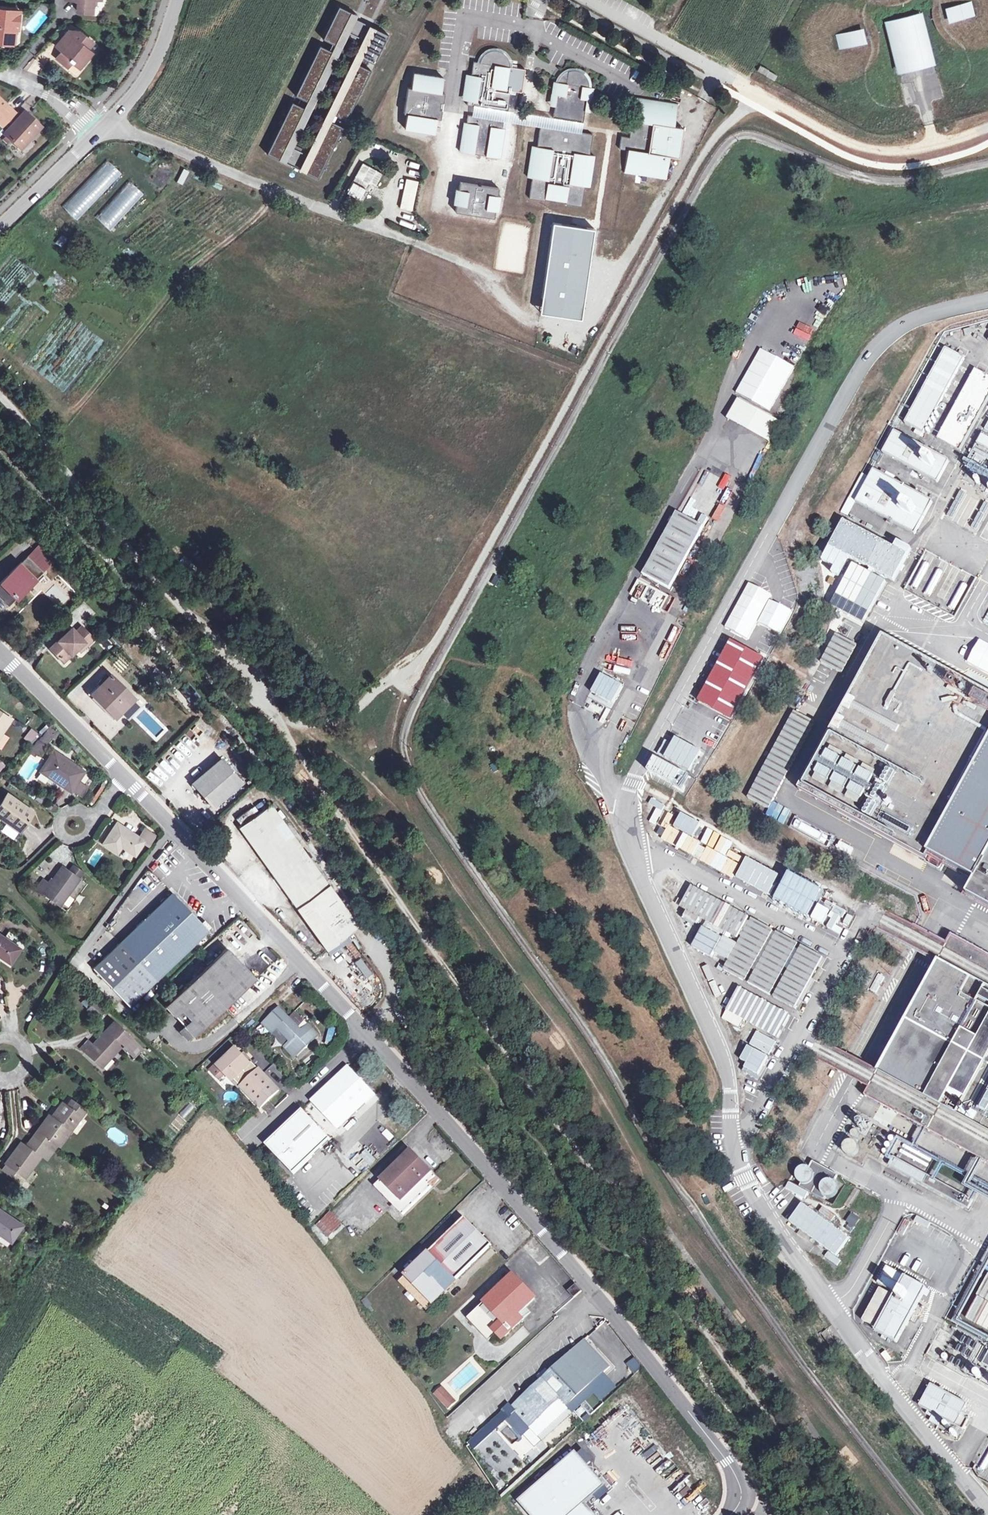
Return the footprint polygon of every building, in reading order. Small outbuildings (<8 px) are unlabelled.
[(77,11),(92,12),(93,0),(77,0),(77,11)] [(949,21),(974,15),(971,2),(946,8),(949,21)] [(339,6),(323,38),(336,45),(341,35),(342,36),(345,30),(363,39),(368,30),(353,23),(357,15),(339,6)] [(0,13),(0,40),(8,41),(13,37),(14,29),(17,29),(19,11),(4,9),(3,13),(0,13)] [(898,71),(932,63),(919,15),(885,24),(898,71)] [(359,56),(374,63),(388,34),(374,27),(368,39),(367,38),(365,40),(367,41),(359,56)] [(341,35),(336,45),(333,51),(330,57),(331,58),(329,63),(328,62),(322,73),(323,74),(321,79),(319,79),(314,90),(315,90),(312,96),(311,95),(308,101),(306,107),(300,119),(301,119),(299,124),(297,124),(290,139),(291,140),(294,142),(346,35),(360,42),(363,39),(345,30),(342,36),(341,35)] [(839,49),(864,42),(860,30),(836,36),(839,49)] [(69,31),(59,42),(65,47),(62,51),(56,58),(64,65),(68,60),(71,62),(73,60),(80,66),(91,52),(87,49),(92,42),(80,31),(69,31)] [(294,142),(291,140),(289,144),(309,155),(311,150),(313,151),(320,136),(319,135),(322,129),(323,130),(329,118),(332,112),(335,106),(333,105),(336,100),(337,101),(343,90),(341,89),(344,84),(345,84),(350,73),(349,73),(352,67),(353,68),(356,62),(359,56),(367,41),(365,40),(363,39),(360,42),(308,149),(294,142)] [(62,51),(65,47),(59,42),(56,45),(62,51)] [(320,44),(295,95),(308,101),(311,95),(312,96),(315,90),(314,90),(319,79),(321,79),(323,74),(322,73),(328,62),(329,63),(331,58),(330,57),(333,51),(320,44)] [(506,88),(510,67),(510,61),(504,52),(496,49),(487,51),(482,56),(479,62),(474,60),(471,75),(468,99),(467,104),(488,108),(488,105),(493,106),(493,108),(508,110),(511,89),(506,88)] [(78,68),(80,66),(73,60),(71,62),(78,68)] [(332,112),(346,119),(371,69),(356,62),(353,68),(352,67),(349,73),(350,73),(345,84),(344,84),(341,89),(343,90),(337,101),(336,100),(333,105),(335,106),(332,112)] [(73,65),(67,70),(75,78),(80,72),(73,65)] [(761,65),(758,70),(767,76),(769,71),(770,70),(761,65)] [(515,67),(510,67),(506,88),(511,89),(515,67)] [(586,99),(591,100),(593,88),(589,87),(589,82),(587,77),(580,71),(574,70),(568,71),(566,83),(554,81),(552,94),(557,94),(555,106),(553,118),(565,120),(566,117),(571,117),(570,120),(583,123),(585,111),(586,99)] [(777,76),(769,71),(767,76),(775,80),(777,76)] [(411,87),(408,87),(403,113),(407,113),(405,129),(435,133),(437,118),(440,119),(442,109),(440,108),(441,101),(443,101),(445,92),(441,92),(444,77),(413,73),(411,87)] [(471,75),(466,75),(463,98),(468,99),(471,75)] [(629,138),(621,136),(619,149),(627,150),(623,173),(666,179),(670,156),(679,157),(684,128),(675,127),(678,104),(636,98),(632,120),(624,119),(622,131),(630,133),(629,138)] [(1,126),(14,112),(0,100),(0,125),(1,126)] [(292,100),(267,152),(318,177),(343,126),(329,118),(323,130),(322,129),(319,135),(320,136),(313,151),(311,150),(309,155),(289,144),(291,140),(290,139),(297,124),(299,124),(301,119),(300,119),(306,107),(292,100)] [(3,134),(18,148),(29,136),(31,138),(42,127),(24,110),(3,134)] [(502,128),(504,120),(468,114),(467,122),(464,121),(459,151),(500,157),(505,128),(502,128)] [(557,132),(557,129),(540,126),(537,146),(532,145),(527,177),(531,177),(528,198),(544,201),(544,198),(564,202),(564,204),(580,207),(583,186),(588,187),(594,156),(589,155),(592,135),(577,132),(576,135),(571,134),(572,131),(562,130),(562,133),(557,132)] [(21,150),(31,138),(29,136),(18,148),(21,150)] [(122,174),(106,160),(61,207),(77,220),(122,174)] [(363,162),(347,191),(360,198),(369,182),(376,185),(382,173),(363,162)] [(485,167),(484,174),(499,176),(500,168),(485,167)] [(171,175),(159,168),(153,178),(157,183),(163,187),(171,175)] [(182,185),(189,172),(183,169),(176,182),(182,185)] [(411,212),(418,182),(406,179),(399,209),(411,212)] [(143,194),(128,180),(95,218),(109,231),(143,194)] [(454,211),(493,217),(494,210),(497,210),(500,195),(498,194),(498,187),(481,184),(480,186),(477,186),(477,183),(460,180),(458,188),(455,188),(453,203),(456,203),(454,211)] [(402,216),(400,227),(413,229),(414,218),(402,216)] [(542,316),(584,320),(593,228),(551,224),(542,316)] [(965,358),(945,348),(904,423),(923,433),(965,358)] [(936,441),(958,453),(987,399),(987,376),(975,369),(936,441)] [(732,411),(739,415),(747,402),(740,397),(732,411)] [(754,423),(760,410),(753,407),(747,420),(754,423)] [(894,431),(882,453),(937,483),(949,461),(894,431)] [(984,434),(978,443),(987,449),(987,436),(984,434)] [(849,500),(916,533),(933,499),(869,468),(866,475),(862,473),(849,500)] [(677,512),(674,518),(701,533),(704,527),(677,512)] [(701,533),(674,518),(670,516),(668,520),(671,522),(643,575),(670,590),(701,533)] [(825,546),(894,581),(908,554),(839,519),(825,546)] [(38,546),(27,556),(43,572),(53,563),(56,560),(41,544),(38,546)] [(0,583),(0,598),(8,607),(43,572),(27,556),(0,583)] [(847,563),(834,595),(872,611),(886,579),(847,563)] [(627,603),(661,620),(672,598),(638,581),(627,603)] [(72,628),(50,648),(63,662),(78,649),(85,643),(87,646),(94,640),(83,627),(76,632),(72,628)] [(820,661),(843,671),(855,643),(832,633),(820,661)] [(884,636),(799,791),(926,860),(929,855),(976,880),(967,896),(987,907),(987,692),(884,636)] [(85,643),(78,649),(80,652),(87,646),(85,643)] [(594,659),(601,647),(596,644),(589,657),(594,659)] [(585,673),(599,678),(601,671),(587,666),(585,673)] [(110,676),(93,693),(116,716),(134,699),(110,676)] [(601,676),(586,710),(610,720),(624,685),(601,676)] [(790,709),(746,796),(769,808),(813,721),(790,709)] [(11,720),(0,712),(0,736),(11,720)] [(53,732),(47,728),(32,750),(33,751),(31,754),(35,757),(37,754),(39,755),(45,746),(45,745),(53,732)] [(29,742),(37,734),(32,729),(24,737),(29,742)] [(54,751),(40,771),(71,792),(72,789),(78,781),(84,771),(54,751)] [(220,759),(192,784),(213,808),(241,784),(220,759)] [(685,772),(677,792),(686,796),(695,775),(685,772)] [(670,789),(673,782),(660,775),(657,781),(670,789)] [(84,785),(78,781),(72,789),(79,793),(84,785)] [(0,804),(0,817),(19,831),(33,812),(7,794),(0,804)] [(774,817),(780,804),(774,802),(768,815),(774,817)] [(241,827),(239,828),(327,950),(358,927),(329,887),(271,805),(255,817),(241,827)] [(658,825),(662,810),(654,808),(650,823),(658,825)] [(665,828),(659,840),(768,894),(778,875),(728,849),(732,841),(706,829),(699,843),(679,832),(687,816),(671,808),(662,826),(665,828)] [(236,822),(241,827),(255,817),(251,811),(236,822)] [(139,838),(117,823),(103,844),(117,853),(122,846),(135,855),(145,841),(139,838)] [(145,829),(139,838),(145,841),(149,845),(155,836),(145,829)] [(72,863),(68,870),(79,879),(84,872),(72,863)] [(43,879),(35,890),(42,895),(43,893),(59,906),(79,879),(68,870),(62,866),(49,884),(43,879)] [(334,884),(329,887),(358,927),(363,925),(334,884)] [(734,938),(747,917),(690,884),(677,905),(734,938)] [(172,892),(93,968),(129,1006),(209,930),(172,892)] [(796,1007),(820,954),(796,944),(798,941),(746,918),(723,968),(746,978),(745,982),(771,994),(770,996),(796,1007)] [(710,957),(721,937),(699,926),(689,946),(710,957)] [(10,963),(20,948),(0,935),(0,956),(10,963)] [(951,938),(864,1096),(987,1164),(987,957),(951,938)] [(227,948),(164,1007),(183,1026),(194,1037),(256,978),(227,948)] [(360,974),(370,970),(367,963),(357,967),(360,974)] [(707,979),(712,976),(706,964),(701,967),(707,979)] [(868,989),(877,993),(885,976),(877,972),(868,989)] [(735,987),(720,1018),(737,1026),(740,1020),(777,1038),(789,1013),(735,987)] [(280,1008),(263,1024),(273,1034),(279,1028),(292,1041),(285,1047),(296,1058),(321,1035),(310,1024),(303,1031),(280,1008)] [(93,1045),(86,1052),(99,1064),(105,1057),(108,1060),(121,1046),(123,1048),(131,1039),(113,1022),(93,1045)] [(189,1042),(194,1037),(183,1026),(178,1031),(189,1042)] [(755,1030),(747,1044),(768,1054),(775,1041),(755,1030)] [(133,1038),(131,1039),(123,1048),(134,1059),(144,1048),(133,1038)] [(81,1046),(86,1052),(93,1045),(87,1040),(81,1046)] [(236,1048),(219,1065),(234,1081),(236,1079),(262,1107),(280,1090),(253,1062),(251,1064),(246,1058),(236,1048)] [(758,1077),(767,1055),(750,1048),(741,1070),(758,1077)] [(102,1066),(108,1060),(105,1057),(99,1064),(102,1066)] [(377,1094),(349,1065),(311,1101),(340,1130),(377,1094)] [(228,1075),(219,1081),(224,1089),(233,1084),(228,1075)] [(21,1143),(6,1163),(8,1164),(16,1170),(25,1177),(42,1155),(48,1146),(52,1141),(58,1144),(59,1146),(82,1116),(79,1114),(83,1109),(72,1100),(67,1106),(65,1104),(54,1119),(52,1117),(49,1115),(34,1136),(26,1146),(21,1143)] [(63,1102),(52,1117),(54,1119),(65,1104),(63,1102)] [(330,1140),(302,1110),(265,1145),(294,1175),(330,1140)] [(54,1150),(58,1144),(52,1141),(48,1146),(54,1150)] [(47,1159),(54,1150),(48,1146),(42,1155),(47,1159)] [(411,1151),(376,1186),(404,1214),(432,1186),(429,1183),(436,1176),(411,1151)] [(370,1153),(364,1158),(370,1164),(375,1160),(370,1153)] [(967,1209),(972,1200),(893,1157),(888,1166),(967,1209)] [(834,1182),(833,1181),(837,1175),(812,1161),(808,1167),(807,1167),(806,1167),(805,1167),(804,1167),(802,1167),(801,1167),(800,1168),(799,1168),(798,1169),(798,1170),(797,1170),(797,1172),(796,1173),(796,1174),(796,1175),(796,1176),(796,1177),(797,1179),(797,1180),(798,1181),(799,1181),(800,1182),(800,1183),(798,1186),(823,1200),(825,1196),(826,1197),(828,1197),(829,1197),(830,1197),(831,1197),(832,1197),(833,1196),(834,1195),(835,1195),(836,1194),(837,1193),(837,1192),(837,1191),(838,1190),(838,1188),(837,1187),(837,1186),(837,1185),(836,1184),(835,1183),(834,1182)] [(12,1176),(16,1170),(8,1164),(4,1169),(12,1176)] [(948,1172),(947,1181),(955,1182),(956,1173),(948,1172)] [(786,1220),(829,1253),(844,1234),(832,1224),(831,1226),(799,1202),(786,1220)] [(10,1240),(21,1224),(0,1210),(0,1233),(10,1240)] [(331,1211),(317,1225),(329,1237),(343,1223),(331,1211)] [(852,1213),(843,1220),(849,1228),(858,1221),(852,1213)] [(465,1217),(407,1274),(433,1302),(492,1244),(465,1217)] [(886,1266),(877,1283),(895,1293),(876,1328),(897,1340),(923,1294),(926,1296),(929,1291),(926,1289),(926,1288),(886,1266)] [(514,1275),(469,1318),(491,1341),(499,1333),(504,1338),(523,1319),(519,1314),(537,1298),(514,1275)] [(569,1290),(575,1297),(583,1290),(577,1283),(569,1290)] [(586,1338),(548,1373),(551,1375),(574,1401),(611,1366),(586,1338)] [(633,1372),(641,1366),(634,1356),(626,1362),(633,1372)] [(548,1373),(522,1397),(524,1400),(545,1380),(561,1399),(568,1406),(574,1401),(551,1375),(548,1373)] [(522,1397),(511,1407),(522,1419),(526,1416),(534,1424),(561,1399),(545,1380),(524,1400),(522,1397)] [(932,1383),(920,1405),(929,1410),(927,1413),(932,1416),(934,1413),(963,1430),(971,1417),(963,1413),(968,1404),(932,1383)] [(436,1395),(444,1402),(450,1396),(443,1389),(436,1395)] [(450,1396),(444,1402),(449,1408),(455,1402),(450,1396)] [(534,1424),(530,1428),(537,1435),(569,1407),(568,1406),(561,1399),(534,1424)] [(526,1416),(522,1419),(530,1428),(534,1424),(526,1416)] [(519,1457),(529,1466),(550,1445),(540,1436),(519,1457)] [(519,1500),(532,1514),(599,1514),(588,1502),(608,1485),(577,1450),(519,1500)] [(508,1458),(498,1467),(504,1474),(514,1465),(508,1458)]
